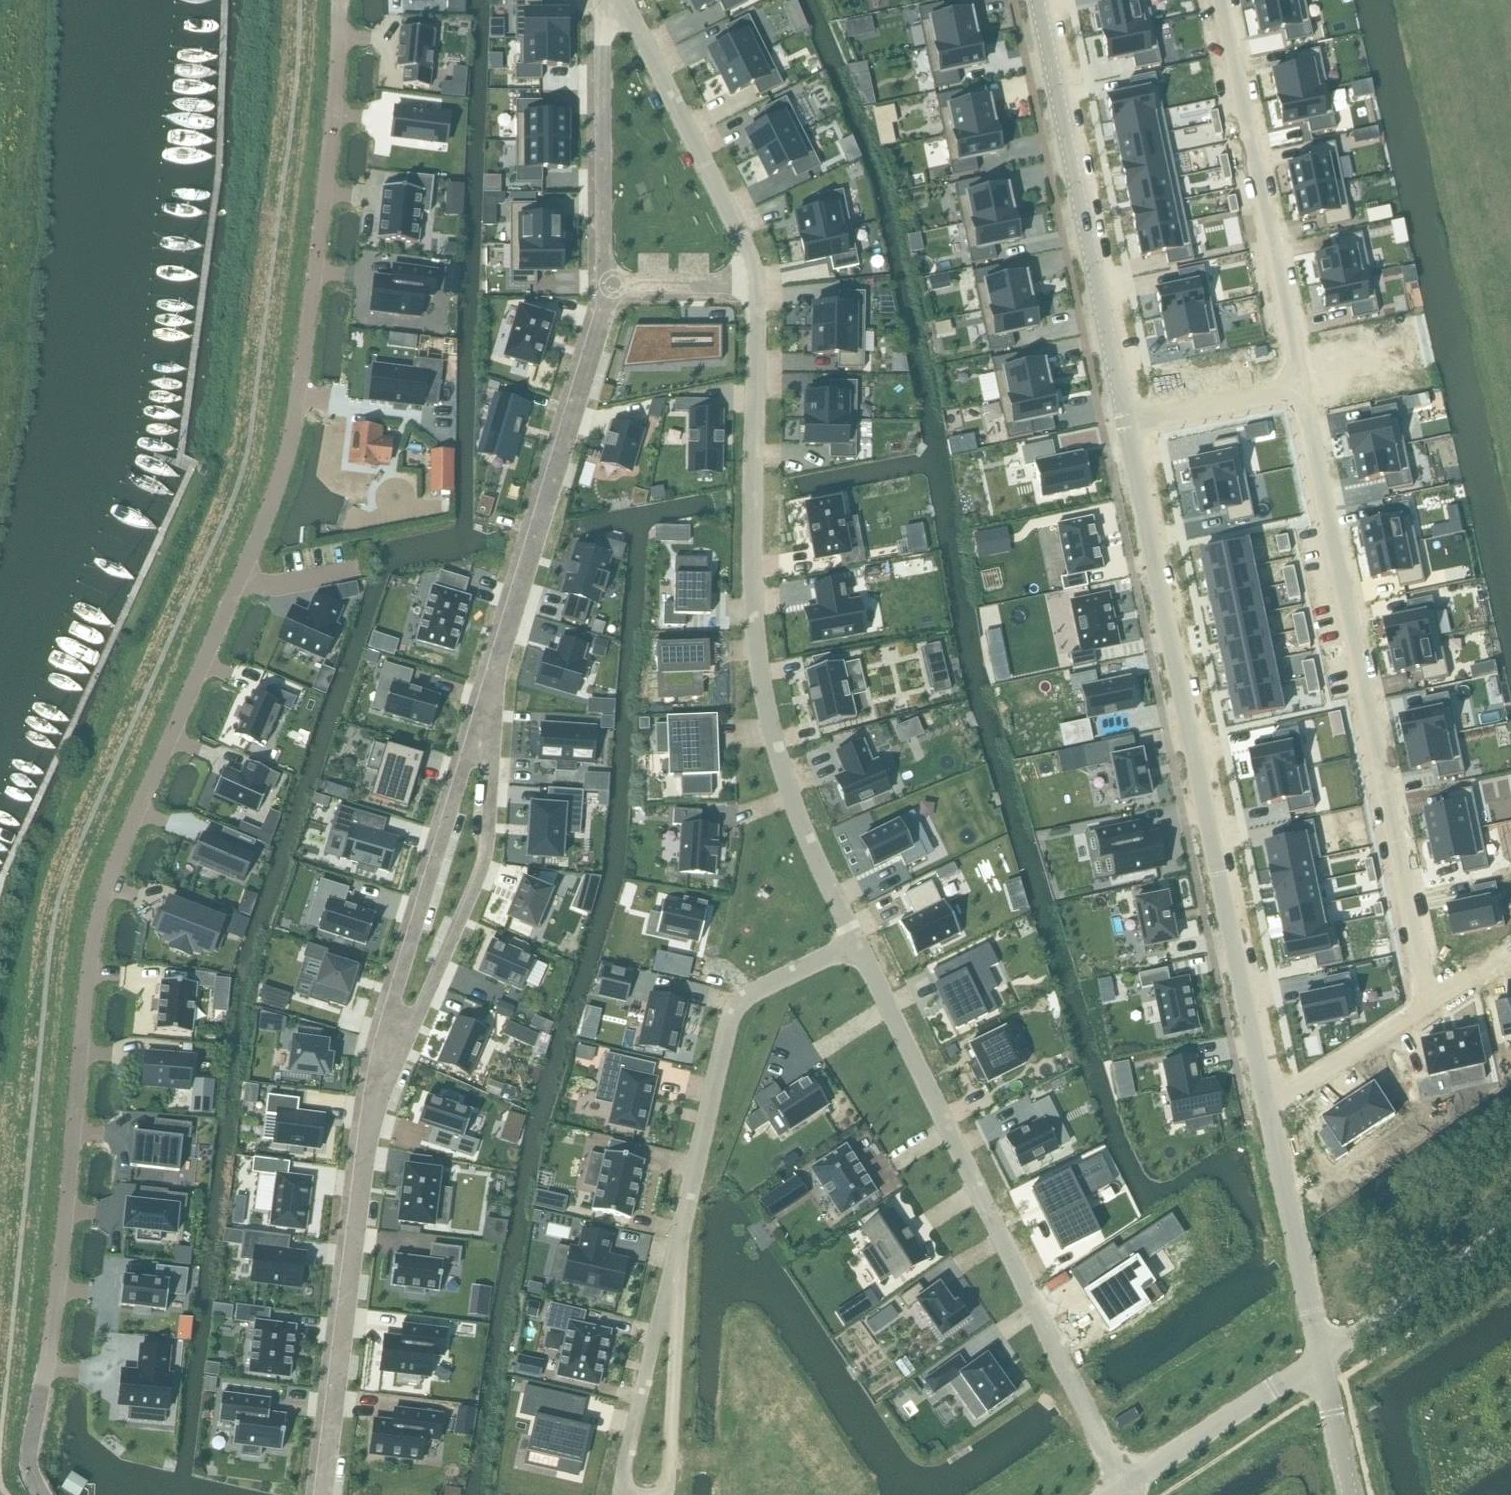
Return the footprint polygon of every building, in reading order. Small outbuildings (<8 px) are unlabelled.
[(447,15),(464,15),(464,0),(447,0),(447,15)] [(515,10),(514,38),(522,38),(568,39),(568,11),(540,10),(540,0),(515,0),(515,10)] [(694,15),(719,3),(724,14),(747,2),(746,0),(686,0),(694,15)] [(1093,15),(1097,31),(1101,31),(1102,35),(1152,25),(1146,0),(1120,0),(1121,3),(1096,8),(1097,14),(1093,15)] [(1253,8),(1259,35),(1284,30),(1286,43),(1312,38),(1304,0),(1292,0),(1253,8)] [(943,4),(917,9),(926,49),(975,39),(970,12),(945,17),(943,4)] [(730,39),(705,52),(717,75),(758,55),(765,51),(754,29),(753,28),(747,17),(724,29),(730,39)] [(852,22),(845,24),(848,39),(855,37),(852,22)] [(805,25),(792,31),(795,36),(807,30),(805,25)] [(1152,25),(1102,35),(1102,36),(1108,62),(1132,57),(1135,70),(1160,65),(1152,25)] [(400,29),(396,68),(403,69),(402,86),(429,88),(431,71),(434,32),(400,29)] [(522,66),(515,65),(515,67),(515,78),(540,79),(540,67),(567,67),(568,39),(522,38),(522,66)] [(975,39),(926,49),(934,89),(959,84),(956,71),(981,66),(975,39)] [(1296,68),(1271,73),(1277,100),(1326,90),(1326,89),(1318,50),(1293,55),(1296,68)] [(758,55),(717,75),(729,99),(753,87),(759,97),(782,86),(777,75),(776,73),(765,51),(758,55)] [(1131,93),(1107,98),(1112,122),(1162,112),(1154,74),(1129,79),(1131,93)] [(441,83),(440,96),(449,97),(450,87),(450,84),(441,83)] [(450,87),(449,97),(464,98),(465,88),(450,87)] [(885,90),(873,93),(875,104),(887,102),(885,90)] [(1278,105),(1273,106),(1277,122),(1281,121),(1282,127),(1307,122),(1309,135),(1335,130),(1326,90),(1277,100),(1278,105)] [(961,92),(936,97),(944,137),(994,127),(988,100),(964,105),(961,92)] [(873,93),(858,96),(862,107),(875,104),(873,93)] [(766,119),(742,132),(754,155),(795,135),(801,131),(790,109),(790,108),(784,97),(761,109),(766,119)] [(541,101),(516,101),(516,115),(516,142),(524,142),(569,142),(569,116),(541,116),(541,101)] [(394,104),(389,139),(433,144),(447,146),(451,111),(437,109),(394,104)] [(893,105),(872,110),(875,127),(891,124),(897,122),(893,105)] [(1216,111),(1209,113),(1211,125),(1219,123),(1216,111)] [(1162,112),(1112,122),(1117,145),(1166,134),(1162,112)] [(1219,123),(1211,125),(1214,137),(1221,135),(1219,123)] [(994,127),(944,137),(952,177),(977,172),(975,158),(999,153),(994,127)] [(1366,130),(1353,133),(1355,144),(1368,141),(1366,130)] [(795,135),(754,155),(765,179),(790,167),(796,177),(819,166),(813,155),(812,153),(801,131),(795,135)] [(1166,134),(1117,145),(1121,167),(1171,157),(1166,134)] [(844,141),(837,144),(847,165),(853,162),(860,159),(851,137),(844,141)] [(524,142),(516,142),(516,168),(516,183),(541,183),(541,168),(569,169),(569,142),(524,142)] [(1311,162),(1286,167),(1292,194),(1342,183),(1334,143),(1308,148),(1311,162)] [(1226,156),(1218,158),(1220,169),(1228,168),(1226,156)] [(1171,157),(1121,167),(1126,189),(1176,179),(1171,157)] [(1228,168),(1220,169),(1223,181),(1231,180),(1228,168)] [(428,213),(432,178),(405,175),(404,188),(381,186),(374,239),(417,244),(420,212),(428,213)] [(979,179),(954,185),(962,225),(1012,214),(1011,211),(1015,210),(1012,198),(1009,198),(1006,187),(982,193),(979,179)] [(1176,179),(1126,189),(1130,211),(1180,201),(1176,179)] [(1342,183),(1292,194),(1298,220),(1322,215),(1325,228),(1350,223),(1347,207),(1342,183)] [(446,185),(445,206),(457,206),(463,207),(463,193),(464,186),(446,185)] [(818,207),(791,214),(797,239),(842,229),(849,227),(844,204),(844,202),(841,190),(816,196),(818,207)] [(483,195),(483,205),(487,205),(495,205),(500,206),(503,203),(503,195),(488,195),(483,195)] [(1234,197),(1226,198),(1228,206),(1236,205),(1234,197)] [(1180,201),(1130,211),(1135,234),(1185,223),(1180,201)] [(535,204),(510,204),(510,218),(510,245),(518,245),(563,245),(563,219),(535,219),(535,204)] [(1236,205),(1228,206),(1230,214),(1238,213),(1236,205)] [(1388,208),(1377,210),(1379,222),(1390,220),(1388,208)] [(1377,210),(1366,212),(1369,224),(1379,222),(1377,210)] [(1012,214),(962,225),(970,265),(996,259),(993,246),(1017,241),(1012,214)] [(1237,221),(1230,222),(1235,246),(1242,244),(1237,221)] [(1396,223),(1391,224),(1393,234),(1398,233),(1404,232),(1402,221),(1396,223)] [(1185,223),(1135,234),(1140,258),(1165,253),(1168,266),(1193,261),(1185,223)] [(842,229),(797,239),(803,265),(830,259),(833,271),(858,265),(855,253),(855,251),(849,227),(842,229)] [(1398,233),(1393,234),(1395,245),(1401,244),(1407,243),(1404,232),(1398,233)] [(1315,264),(1311,264),(1314,281),(1318,280),(1319,285),(1369,274),(1361,234),(1335,240),(1338,253),(1314,258),(1315,264)] [(518,245),(510,245),(510,271),(510,286),(534,286),(535,272),(562,272),(563,245),(518,245)] [(374,277),(369,312),(420,319),(423,297),(433,298),(437,270),(391,264),(389,279),(374,277)] [(446,267),(444,281),(457,283),(458,283),(460,269),(457,269),(446,267)] [(1030,302),(1030,298),(1033,298),(1031,285),(1027,286),(1025,274),(1000,279),(997,267),(973,272),(980,311),(1030,302)] [(1180,285),(1155,290),(1161,318),(1210,307),(1210,306),(1202,267),(1177,273),(1180,285)] [(1406,268),(1401,269),(1405,285),(1410,284),(1416,282),(1413,267),(1406,268)] [(1369,274),(1319,285),(1325,311),(1349,306),(1352,320),(1377,314),(1369,276),(1369,274)] [(939,277),(928,279),(930,287),(941,285),(939,277)] [(838,303),(810,303),(810,330),(856,330),(863,330),(863,306),(864,304),(864,292),(838,291),(838,303)] [(1030,302),(980,312),(989,352),(1014,347),(1011,334),(1036,329),(1030,302)] [(517,306),(502,358),(538,369),(554,317),(517,306)] [(1210,307),(1161,318),(1166,344),(1191,339),(1193,352),(1219,347),(1210,307)] [(632,332),(624,359),(633,359),(657,359),(671,359),(672,359),(686,359),(710,359),(720,359),(720,327),(686,327),(686,331),(632,332)] [(856,330),(810,330),(810,356),(837,356),(837,368),(863,369),(863,357),(863,355),(863,330),(856,330)] [(1265,347),(1253,350),(1255,359),(1267,356),(1265,347)] [(1049,389),(1043,363),(1019,368),(1016,354),(990,360),(999,400),(1049,389)] [(372,364),(368,400),(423,407),(423,405),(437,407),(442,362),(414,359),(413,369),(372,364)] [(829,393),(802,393),(801,419),(848,420),(855,420),(855,395),(855,393),(855,381),(829,381),(829,393)] [(489,382),(487,389),(497,392),(499,385),(489,382)] [(603,386),(597,405),(609,403),(613,389),(603,386)] [(1048,390),(999,400),(1007,440),(1032,435),(1030,422),(1054,416),(1052,405),(1056,405),(1053,392),(1049,393),(1048,390)] [(496,396),(480,450),(511,459),(528,405),(496,396)] [(651,401),(647,416),(659,419),(665,398),(651,401)] [(686,400),(674,400),(674,412),(686,412),(686,400)] [(1350,435),(1346,436),(1350,452),(1354,451),(1355,456),(1405,446),(1396,406),(1375,411),(1377,424),(1349,429),(1350,435)] [(721,412),(689,412),(689,460),(721,461),(721,412)] [(848,420),(801,419),(801,446),(829,446),(829,458),(855,458),(855,446),(855,444),(855,420),(848,420)] [(609,434),(600,464),(632,474),(646,430),(622,423),(612,420),(609,434)] [(1267,424),(1244,429),(1246,441),(1270,436),(1267,424)] [(352,427),(348,464),(376,468),(377,465),(389,466),(392,439),(380,438),(381,430),(352,427)] [(1215,457),(1191,462),(1196,489),(1246,479),(1246,478),(1238,439),(1213,444),(1215,457)] [(1051,443),(1021,449),(1022,453),(1023,457),(1025,466),(1034,464),(1036,471),(1037,477),(1042,497),(1066,492),(1089,487),(1082,453),(1054,459),(1052,451),(1051,443)] [(1356,461),(1352,462),(1355,478),(1359,477),(1360,483),(1385,478),(1388,491),(1413,486),(1405,446),(1355,456),(1356,461)] [(431,452),(430,493),(452,494),(453,453),(431,452)] [(1197,494),(1193,495),(1197,511),(1201,510),(1202,516),(1227,511),(1230,524),(1255,519),(1246,479),(1196,489),(1197,494)] [(480,498),(475,515),(482,517),(488,519),(493,501),(482,498),(480,498)] [(839,500),(804,507),(814,561),(840,556),(842,567),(864,563),(861,548),(848,550),(842,521),(839,500)] [(1362,532),(1358,533),(1362,549),(1366,548),(1367,553),(1417,543),(1408,503),(1383,508),(1386,521),(1361,526),(1362,532)] [(1092,518),(1056,525),(1067,577),(1060,578),(1063,592),(1087,587),(1084,574),(1103,570),(1092,518)] [(1440,527),(1430,529),(1432,540),(1442,537),(1440,527)] [(655,528),(655,542),(657,542),(688,542),(688,528),(687,528),(655,528)] [(1000,530),(975,535),(978,557),(1009,552),(1008,545),(1002,546),(1000,530)] [(1288,535),(1276,538),(1279,554),(1291,551),(1288,535)] [(924,538),(907,542),(909,555),(927,552),(924,538)] [(1249,542),(1201,552),(1206,576),(1254,566),(1249,542)] [(1417,543),(1367,553),(1373,580),(1397,575),(1400,588),(1425,583),(1417,543)] [(567,595),(560,618),(584,625),(590,602),(596,603),(599,592),(603,593),(608,576),(604,575),(609,556),(576,547),(571,566),(569,565),(566,575),(568,575),(563,594),(567,595)] [(664,604),(663,626),(685,627),(685,616),(685,613),(697,614),(698,591),(706,591),(706,576),(707,559),(674,558),(674,605),(664,604)] [(1254,566),(1206,576),(1211,600),(1259,590),(1254,566)] [(1294,567),(1282,569),(1286,585),(1297,583),(1294,567)] [(430,591),(415,642),(446,651),(454,653),(470,598),(463,596),(467,580),(440,572),(435,588),(432,587),(430,591)] [(818,608),(804,611),(810,644),(864,634),(858,601),(846,603),(842,581),(814,586),(818,608)] [(1297,583),(1286,585),(1289,601),(1301,598),(1297,583)] [(355,584),(336,587),(339,602),(352,599),(358,598),(356,587),(355,584)] [(1259,590),(1211,600),(1216,624),(1264,614),(1259,590)] [(292,607),(277,640),(324,660),(338,627),(335,626),(337,620),(342,608),(314,595),(308,608),(307,610),(306,613),(292,607)] [(1081,652),(1069,654),(1072,669),(1096,665),(1093,651),(1095,650),(1118,646),(1107,595),(1088,599),(1070,602),(1073,615),(1081,651),(1081,652)] [(1410,616),(1385,621),(1391,648),(1440,638),(1432,598),(1407,603),(1410,616)] [(1264,614),(1216,624),(1221,648),(1269,638),(1264,614)] [(1304,614),(1292,616),(1295,632),(1307,630),(1304,614)] [(593,621),(590,633),(601,636),(605,625),(593,621)] [(1307,630),(1295,632),(1299,648),(1310,645),(1307,630)] [(986,634),(983,634),(994,683),(995,683),(1009,680),(999,631),(986,634)] [(544,649),(533,686),(574,698),(587,662),(582,661),(584,655),(587,645),(561,637),(560,637),(556,653),(544,649)] [(1269,638),(1221,648),(1226,672),(1274,662),(1269,638)] [(1392,653),(1388,654),(1391,670),(1395,669),(1396,675),(1421,670),(1424,683),(1449,677),(1440,638),(1391,648),(1392,653)] [(595,639),(590,655),(603,659),(608,642),(595,639)] [(939,644),(923,648),(926,660),(942,656),(939,644)] [(706,645),(678,646),(660,646),(662,699),(699,698),(698,671),(707,671),(706,645)] [(368,650),(364,661),(375,665),(379,654),(368,650)] [(1314,661),(1302,663),(1305,679),(1317,677),(1314,661)] [(818,668),(804,671),(805,673),(807,672),(811,691),(806,692),(809,705),(814,704),(819,725),(817,726),(818,727),(855,718),(855,717),(853,717),(848,696),(845,681),(841,667),(841,664),(843,664),(842,662),(818,668)] [(1274,662),(1226,672),(1231,695),(1279,686),(1274,662)] [(384,664),(380,681),(391,685),(383,712),(383,714),(431,728),(440,697),(407,688),(412,672),(384,664)] [(1487,665),(1471,668),(1473,680),(1489,677),(1487,665)] [(320,667),(311,691),(319,694),(325,696),(334,672),(327,670),(320,667)] [(1093,673),(1070,678),(1073,691),(1080,689),(1087,720),(1135,709),(1129,678),(1096,685),(1093,673)] [(1317,677),(1305,679),(1308,695),(1320,692),(1317,677)] [(947,679),(931,682),(934,694),(950,691),(947,679)] [(1279,686),(1231,695),(1236,719),(1284,709),(1279,686)] [(242,720),(235,736),(259,746),(261,743),(265,744),(280,709),(276,707),(277,705),(290,711),(295,699),(267,687),(262,699),(252,695),(246,709),(243,707),(241,712),(238,718),(242,720)] [(1430,711),(1405,717),(1410,744),(1462,733),(1456,707),(1453,693),(1427,699),(1430,711)] [(606,701),(605,716),(606,716),(613,716),(614,701),(607,701),(606,701)] [(600,717),(599,730),(605,730),(613,731),(613,718),(606,718),(600,717)] [(648,719),(639,719),(639,730),(649,729),(648,719)] [(916,719),(893,729),(896,737),(919,727),(916,719)] [(667,725),(655,725),(656,754),(667,753),(668,777),(680,776),(681,796),(713,795),(712,775),(710,721),(666,723),(667,725)] [(1087,721),(1058,727),(1063,748),(1092,742),(1087,721)] [(540,723),(537,762),(556,764),(555,773),(564,773),(574,774),(575,765),(593,766),(596,727),(565,725),(540,723)] [(1276,747),(1251,752),(1257,779),(1306,769),(1298,729),(1273,734),(1276,747)] [(1410,744),(1416,772),(1441,766),(1444,779),(1470,774),(1467,761),(1462,733),(1410,744)] [(1132,737),(1081,747),(1085,769),(1111,763),(1119,803),(1150,796),(1140,752),(1136,753),(1132,737)] [(839,777),(834,779),(846,809),(850,807),(889,791),(877,762),(871,764),(866,752),(862,742),(840,751),(836,753),(840,761),(845,775),(839,777)] [(373,793),(371,799),(406,809),(422,756),(416,754),(387,746),(381,765),(373,793)] [(225,768),(214,793),(256,812),(268,788),(272,790),(278,776),(247,761),(242,772),(241,775),(225,768)] [(1306,769),(1257,779),(1262,806),(1287,801),(1290,814),(1315,809),(1306,769)] [(583,778),(582,792),(598,793),(601,793),(608,794),(609,776),(602,775),(595,775),(595,779),(583,778)] [(326,784),(322,795),(347,803),(350,791),(326,784)] [(1449,807),(1425,812),(1431,839),(1480,829),(1472,789),(1447,794),(1449,807)] [(531,804),(527,857),(561,860),(563,832),(564,833),(578,834),(580,834),(581,807),(582,792),(581,792),(550,790),(549,790),(548,806),(531,804)] [(598,793),(597,808),(600,808),(607,808),(608,794),(601,793),(598,793)] [(314,795),(311,805),(317,806),(326,809),(329,800),(320,797),(314,795)] [(338,807),(330,833),(342,836),(347,838),(340,859),(357,864),(355,870),(375,876),(377,871),(381,872),(387,874),(397,839),(392,838),(381,834),(382,830),(385,821),(338,807)] [(672,824),(672,826),(680,826),(680,829),(678,849),(677,866),(677,874),(708,876),(714,876),(717,826),(700,825),(701,812),(673,810),(672,824)] [(907,818),(858,841),(871,868),(898,856),(904,867),(926,857),(907,818)] [(1291,840),(1266,845),(1271,869),(1321,859),(1321,858),(1313,821),(1288,827),(1291,840)] [(241,822),(236,833),(255,841),(267,846),(272,836),(260,830),(241,822)] [(1137,822),(1095,831),(1099,852),(1100,858),(1111,856),(1114,870),(1115,876),(1115,877),(1143,871),(1164,867),(1157,832),(1140,836),(1137,822)] [(200,840),(192,860),(194,861),(241,882),(242,881),(253,856),(252,855),(250,854),(255,843),(254,842),(252,842),(224,829),(223,830),(220,838),(218,842),(202,835),(200,840)] [(1431,844),(1427,845),(1431,861),(1435,860),(1436,866),(1461,861),(1463,874),(1489,869),(1480,829),(1431,839),(1431,844)] [(1321,859),(1271,869),(1276,892),(1321,882),(1317,861),(1321,860),(1321,859)] [(1372,859),(1364,861),(1367,873),(1375,871),(1372,859)] [(951,862),(935,870),(939,877),(954,869),(951,862)] [(1375,871),(1367,873),(1369,884),(1377,883),(1375,871)] [(584,876),(571,909),(584,915),(589,917),(600,878),(594,877),(584,876)] [(320,880),(315,895),(328,899),(318,930),(364,945),(374,914),(343,904),(348,889),(320,880)] [(513,904),(507,917),(535,929),(536,926),(540,928),(548,908),(545,906),(551,891),(523,880),(518,893),(517,893),(512,904),(513,904)] [(900,922),(899,922),(916,957),(917,956),(916,955),(958,935),(958,936),(960,935),(943,901),(941,901),(942,902),(941,903),(931,882),(904,895),(911,910),(914,909),(917,915),(914,916),(900,923),(900,922)] [(1321,882),(1276,892),(1281,914),(1326,905),(1326,903),(1321,904),(1317,884),(1321,883),(1321,882)] [(1473,902),(1449,907),(1455,937),(1505,927),(1496,883),(1470,889),(1473,902)] [(1166,895),(1135,900),(1143,948),(1175,942),(1166,895)] [(216,940),(223,921),(169,899),(165,909),(161,918),(156,916),(151,929),(157,931),(156,933),(210,954),(210,952),(216,954),(221,942),(216,940)] [(661,914),(657,932),(682,938),(687,939),(698,942),(705,911),(695,909),(696,902),(688,900),(686,907),(664,902),(661,914)] [(1381,904),(1374,906),(1376,917),(1384,916),(1381,904)] [(1326,905),(1281,914),(1285,936),(1335,926),(1335,925),(1330,926),(1326,905)] [(232,915),(224,934),(241,941),(249,921),(232,915)] [(1286,940),(1282,941),(1285,957),(1290,956),(1291,961),(1315,955),(1318,969),(1343,963),(1335,926),(1285,936),(1286,940)] [(485,956),(477,973),(504,985),(520,993),(524,983),(536,989),(546,967),(534,962),(535,960),(493,940),(485,956)] [(307,944),(303,958),(320,963),(320,964),(319,969),(309,999),(327,1005),(328,1002),(345,1007),(359,965),(354,963),(346,961),(347,957),(325,950),(307,944)] [(936,985),(934,986),(955,1029),(982,1015),(974,1000),(995,989),(986,970),(995,965),(985,945),(930,973),(936,985)] [(1387,947),(1376,949),(1378,958),(1389,955),(1387,947)] [(657,952),(652,971),(688,980),(693,960),(657,952)] [(600,980),(596,998),(625,1004),(633,971),(604,965),(603,964),(600,980)] [(1166,969),(1138,975),(1138,977),(1141,989),(1153,987),(1160,1021),(1163,1037),(1198,1029),(1187,978),(1169,982),(1166,969)] [(195,973),(194,985),(197,985),(198,985),(197,988),(213,989),(214,978),(215,978),(215,976),(195,973)] [(1325,994),(1303,998),(1309,1028),(1357,1017),(1358,1017),(1349,975),(1326,980),(1328,993),(1325,994)] [(213,989),(212,995),(229,996),(231,980),(215,978),(214,978),(213,989)] [(1109,979),(1097,981),(1099,989),(1111,986),(1109,979)] [(192,1033),(197,985),(194,985),(161,981),(158,1004),(155,1029),(192,1033)] [(262,987),(259,1005),(284,1012),(286,1006),(289,996),(262,987)] [(639,1038),(638,1045),(673,1054),(685,1004),(650,995),(639,1038)] [(1495,1003),(1503,1039),(1510,1037),(1510,999),(1495,1003)] [(499,1002),(494,1013),(509,1020),(514,1008),(499,1002)] [(475,1005),(471,1016),(482,1021),(487,1010),(475,1005)] [(585,1008),(578,1039),(581,1039),(594,1042),(600,1011),(590,1009),(585,1008)] [(457,1018),(436,1063),(449,1069),(469,1079),(471,1074),(491,1033),(457,1018)] [(508,1022),(502,1034),(533,1049),(539,1036),(508,1022)] [(1005,1027),(967,1045),(974,1060),(975,1063),(976,1066),(985,1083),(986,1085),(1024,1067),(1015,1047),(1008,1033),(1005,1027)] [(293,1039),(289,1073),(323,1077),(323,1075),(329,1076),(332,1057),(326,1056),(327,1048),(327,1043),(320,1042),(322,1031),(298,1028),(297,1040),(293,1039)] [(626,1029),(623,1042),(634,1044),(637,1032),(626,1029)] [(1476,1029),(1422,1040),(1429,1075),(1446,1071),(1448,1085),(1485,1078),(1482,1064),(1483,1063),(1476,1029)] [(954,1045),(944,1050),(949,1060),(959,1055),(954,1045)] [(578,1046),(575,1059),(592,1063),(595,1050),(578,1046)] [(144,1059),(142,1086),(189,1089),(192,1056),(144,1053),(144,1059)] [(603,1067),(599,1083),(616,1087),(612,1105),(607,1125),(615,1126),(644,1133),(656,1079),(651,1078),(633,1074),(636,1061),(606,1054),(603,1067)] [(1194,1057),(1163,1063),(1168,1090),(1166,1090),(1172,1123),(1183,1121),(1186,1134),(1212,1129),(1210,1116),(1220,1114),(1213,1081),(1199,1084),(1194,1057)] [(1111,1066),(1109,1066),(1112,1079),(1115,1079),(1130,1076),(1127,1063),(1111,1066)] [(747,1119),(745,1125),(750,1134),(768,1123),(777,1138),(789,1130),(821,1110),(827,1106),(809,1076),(785,1091),(781,1094),(780,1094),(779,1092),(777,1089),(774,1084),(752,1098),(757,1106),(760,1111),(747,1119)] [(192,1079),(190,1114),(211,1115),(214,1081),(192,1079)] [(245,1085),(243,1103),(255,1104),(258,1086),(245,1085)] [(1329,1128),(1318,1135),(1336,1161),(1348,1153),(1345,1148),(1395,1115),(1375,1085),(1356,1097),(1342,1106),(1342,1107),(1323,1119),(1329,1128)] [(502,1088),(498,1098),(511,1103),(514,1093),(502,1088)] [(426,1098),(417,1124),(434,1129),(463,1139),(459,1153),(475,1158),(481,1142),(464,1136),(472,1113),(457,1108),(459,1100),(445,1095),(442,1103),(426,1098)] [(266,1109),(266,1114),(277,1115),(273,1141),(273,1143),(318,1149),(323,1117),(296,1113),(298,1101),(268,1097),(266,1109)] [(1037,1121),(1003,1138),(1019,1169),(1058,1149),(1057,1148),(1056,1146),(1069,1140),(1061,1124),(1048,1100),(1048,1099),(1030,1107),(1031,1108),(1032,1109),(1037,1121)] [(508,1113),(505,1121),(518,1125),(522,1127),(525,1118),(520,1117),(508,1113)] [(133,1132),(130,1167),(178,1171),(181,1137),(189,1138),(190,1123),(154,1120),(153,1131),(153,1134),(133,1132)] [(597,1189),(592,1211),(629,1220),(642,1162),(632,1159),(635,1147),(610,1141),(607,1154),(605,1153),(605,1157),(602,1170),(597,1189)] [(845,1147),(810,1169),(841,1215),(875,1193),(859,1168),(845,1147)] [(794,1153),(781,1161),(786,1169),(799,1161),(794,1153)] [(1100,1155),(1033,1189),(1047,1217),(1046,1217),(1062,1250),(1060,1251),(1060,1252),(1097,1234),(1079,1197),(1112,1181),(1113,1181),(1100,1155)] [(404,1166),(397,1224),(401,1225),(434,1229),(435,1225),(447,1226),(450,1200),(451,1193),(452,1190),(444,1189),(439,1188),(441,1171),(429,1170),(431,1159),(410,1156),(408,1167),(404,1166)] [(252,1165),(251,1173),(274,1175),(271,1200),(268,1228),(306,1232),(312,1178),(306,1177),(288,1175),(288,1170),(289,1163),(263,1160),(253,1158),(252,1165)] [(796,1177),(785,1184),(797,1202),(808,1195),(796,1177)] [(165,1204),(166,1193),(166,1191),(136,1188),(136,1196),(135,1201),(138,1202),(165,1204)] [(534,1191),(532,1207),(539,1209),(563,1214),(567,1199),(542,1193),(534,1191)] [(125,1200),(122,1230),(136,1232),(161,1234),(176,1236),(179,1209),(185,1209),(187,1195),(166,1193),(165,1204),(138,1202),(135,1201),(125,1200)] [(892,1209),(860,1230),(871,1247),(860,1254),(879,1283),(890,1275),(894,1282),(926,1261),(892,1209)] [(233,1210),(231,1224),(232,1224),(242,1225),(244,1212),(234,1211),(233,1210)] [(534,1211),(531,1222),(539,1224),(542,1213),(534,1211)] [(1101,1281),(1084,1292),(1110,1331),(1111,1332),(1162,1298),(1161,1297),(1153,1283),(1174,1269),(1161,1249),(1184,1234),(1171,1214),(1116,1249),(1112,1244),(1087,1261),(1101,1281)] [(485,1219),(482,1241),(496,1244),(504,1245),(507,1223),(499,1222),(485,1219)] [(563,1280),(563,1282),(584,1287),(582,1297),(600,1301),(603,1291),(619,1295),(627,1260),(608,1255),(613,1235),(582,1228),(577,1248),(571,1247),(571,1249),(563,1280)] [(244,1232),(241,1259),(253,1260),(254,1260),(252,1281),(300,1287),(300,1284),(300,1282),(303,1254),(285,1252),(285,1250),(286,1237),(244,1232)] [(394,1257),(390,1287),(405,1288),(404,1290),(404,1295),(424,1297),(425,1295),(425,1293),(425,1291),(437,1292),(441,1264),(442,1264),(459,1266),(461,1251),(461,1250),(443,1247),(432,1246),(432,1247),(430,1261),(394,1257)] [(120,1301),(120,1307),(133,1308),(132,1314),(146,1316),(150,1316),(150,1310),(164,1312),(166,1295),(168,1295),(181,1297),(185,1297),(187,1270),(185,1270),(172,1269),(157,1267),(156,1273),(155,1280),(155,1281),(149,1280),(136,1279),(123,1277),(120,1301)] [(528,1282),(526,1293),(540,1296),(542,1285),(528,1282)] [(920,1283),(899,1298),(906,1307),(915,1301),(940,1337),(964,1320),(967,1318),(955,1302),(952,1304),(938,1284),(932,1289),(926,1293),(923,1288),(920,1283)] [(868,1291),(842,1308),(852,1322),(878,1305),(868,1291)] [(528,1302),(524,1317),(536,1319),(539,1305),(528,1302)] [(597,1386),(609,1332),(582,1325),(584,1313),(550,1305),(545,1328),(566,1332),(556,1377),(597,1386)] [(237,1306),(235,1322),(254,1324),(248,1373),(289,1379),(295,1327),(267,1324),(269,1310),(237,1306)] [(890,1307),(877,1315),(885,1327),(898,1318),(890,1307)] [(384,1337),(379,1373),(430,1379),(432,1360),(432,1359),(432,1358),(432,1357),(443,1359),(443,1353),(446,1331),(403,1326),(401,1339),(389,1338),(384,1337)] [(118,1406),(168,1411),(171,1373),(168,1373),(170,1347),(139,1344),(138,1351),(137,1365),(136,1371),(121,1370),(118,1406)] [(957,1358),(924,1382),(932,1393),(958,1375),(987,1414),(1014,1394),(986,1355),(971,1365),(965,1370),(961,1364),(957,1358)] [(518,1356),(514,1374),(539,1380),(543,1362),(518,1356)] [(207,1362),(206,1372),(218,1373),(219,1364),(207,1362)] [(206,1377),(204,1390),(214,1392),(216,1379),(206,1377)] [(526,1386),(519,1415),(534,1419),(537,1419),(529,1454),(559,1461),(557,1470),(556,1473),(577,1478),(589,1429),(581,1427),(580,1427),(579,1426),(572,1425),(572,1424),(579,1399),(526,1386)] [(222,1394),(219,1422),(235,1424),(233,1445),(242,1446),(240,1456),(259,1458),(260,1448),(280,1450),(281,1450),(285,1415),(268,1413),(264,1413),(265,1399),(222,1394)] [(373,1421),(369,1456),(380,1457),(408,1461),(422,1463),(425,1441),(439,1443),(443,1415),(433,1413),(394,1408),(392,1423),(384,1422),(373,1421)] [(457,1408),(453,1434),(466,1436),(472,1437),(476,1411),(469,1410),(457,1408)] [(61,1489),(70,1494),(80,1494),(87,1484),(71,1474),(61,1489)]
